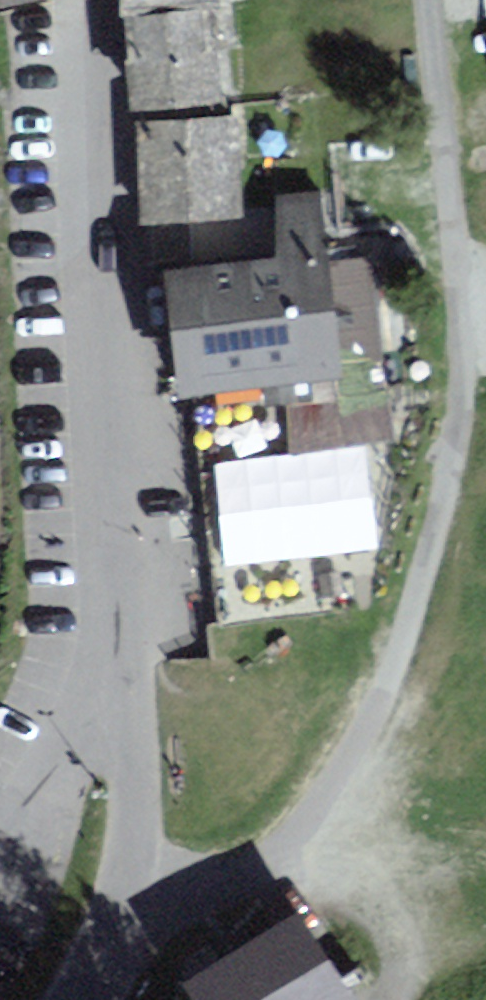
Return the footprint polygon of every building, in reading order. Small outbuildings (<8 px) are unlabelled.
[(85,13),(83,0),(0,0),(1,8),(19,5),(21,22),(85,13)] [(129,11),(221,8),(220,0),(129,0),(129,11)] [(206,17),(131,24),(135,66),(209,59),(206,17)] [(213,102),(209,59),(135,66),(138,108),(213,102)] [(235,124),(146,126),(148,218),(238,215),(235,124)] [(174,276),(185,393),(197,392),(265,386),(267,402),(335,395),(332,365),(345,363),(378,360),(369,266),(326,270),(320,199),(281,203),(287,265),(174,276)] [(267,402),(265,386),(197,392),(206,482),(309,472),(333,470),(355,468),(345,363),(332,365),(335,395),(267,402)] [(219,617),(346,605),(333,470),(309,472),(206,482),(219,617)] [(296,925),(193,983),(203,999),(339,999),(296,925)]
